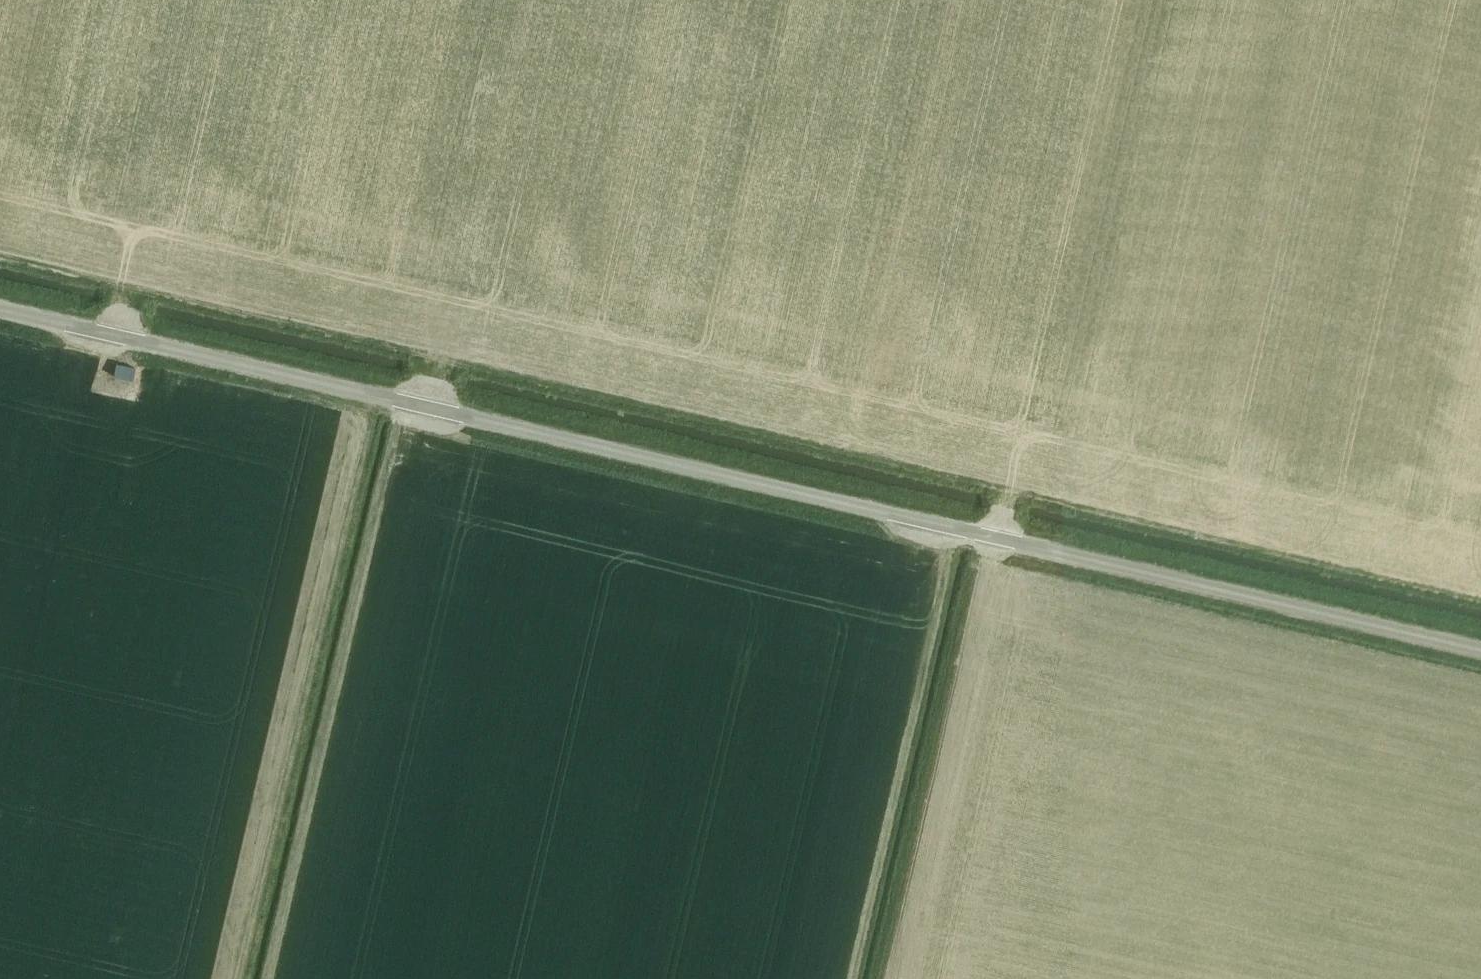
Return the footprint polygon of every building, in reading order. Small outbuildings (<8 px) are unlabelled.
[(133,381),(136,368),(117,364),(114,377),(133,381)]
